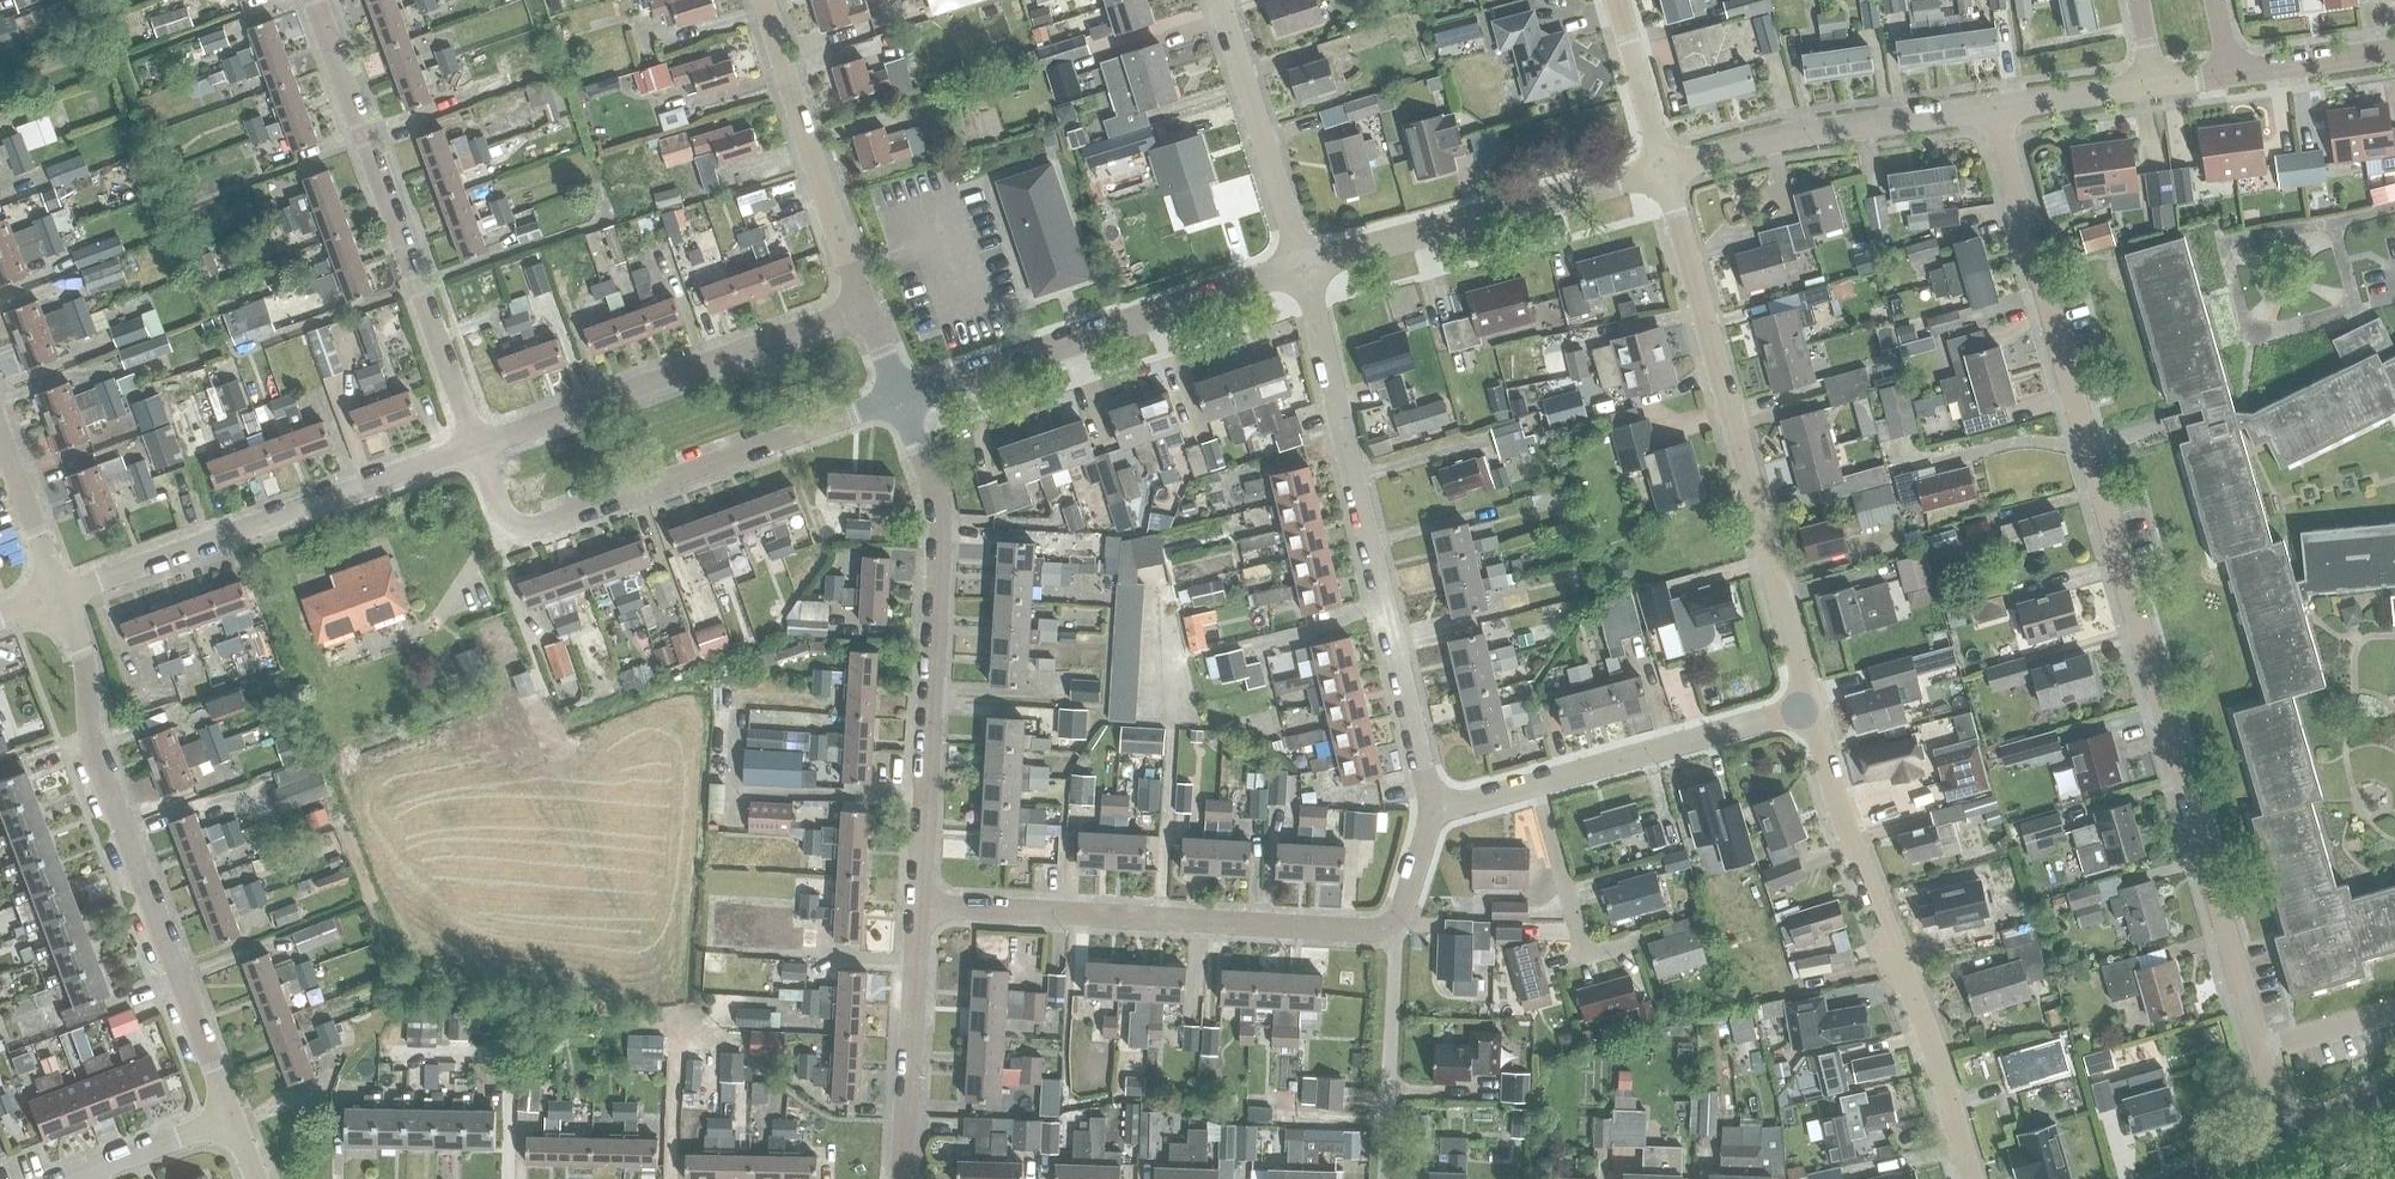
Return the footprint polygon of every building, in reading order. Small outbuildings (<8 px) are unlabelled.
[(66,11),(62,0),(61,0),(46,6),(50,17),(66,11)] [(375,18),(400,9),(396,0),(368,0),(375,18)] [(418,3),(422,15),(438,9),(435,0),(426,0),(418,3)] [(650,1),(650,0),(621,0),(616,1),(621,16),(639,11),(640,17),(654,13),(655,18),(673,12),(677,26),(716,14),(712,0),(654,0),(650,1)] [(822,32),(870,18),(865,2),(862,3),(861,0),(812,0),(822,32)] [(938,15),(984,1),(984,0),(933,0),(938,15)] [(1106,4),(1111,20),(1089,27),(1093,39),(1116,32),(1117,33),(1152,22),(1145,0),(1122,0),(1106,4)] [(1277,33),(1320,20),(1314,0),(1286,0),(1269,5),(1277,33)] [(1667,21),(1691,14),(1687,0),(1661,0),(1667,21)] [(1723,3),(1727,17),(1742,13),(1743,17),(1770,10),(1768,0),(1733,0),(1723,3)] [(1884,14),(1899,12),(1897,0),(1882,0),(1884,14)] [(1911,2),(1911,3),(1915,41),(1897,43),(1900,66),(1931,62),(1924,0),(1913,2),(1911,2)] [(1924,0),(1931,62),(1967,58),(1965,33),(1942,36),(1937,0),(1926,0),(1924,0)] [(1960,13),(1970,12),(1968,0),(1958,0),(1960,13)] [(1992,10),(2007,8),(2006,0),(1991,0),(1992,10)] [(2067,33),(2096,27),(2090,0),(2060,0),(2067,33)] [(2266,16),(2267,16),(2267,14),(2296,10),(2296,12),(2298,12),(2296,0),(2263,0),(2266,16)] [(2356,0),(2324,0),(2325,9),(2357,4),(2356,0)] [(2029,1),(2014,4),(2017,18),(2031,16),(2029,1)] [(1860,5),(1863,29),(1878,27),(1875,3),(1860,5)] [(1048,6),(1029,12),(1034,26),(1053,21),(1048,6)] [(411,40),(400,9),(375,18),(386,49),(411,40)] [(1515,43),(1523,74),(1520,75),(1525,96),(1547,91),(1546,87),(1574,80),(1562,34),(1547,38),(1546,36),(1539,31),(1535,32),(1530,10),(1493,20),(1500,47),(1515,43)] [(1842,12),(1829,14),(1838,75),(1871,71),(1867,47),(1848,50),(1842,12)] [(1838,75),(1829,14),(1815,16),(1821,53),(1802,56),(1806,80),(1838,75)] [(13,16),(0,21),(0,49),(22,41),(13,16)] [(1757,20),(1765,52),(1779,49),(1771,17),(1757,20)] [(1477,19),(1434,31),(1439,47),(1481,35),(1477,19)] [(238,55),(242,66),(260,60),(285,51),(273,20),(249,29),(255,46),(237,53),(238,55)] [(1721,22),(1703,27),(1722,99),(1754,91),(1748,67),(1731,71),(1726,54),(1729,53),(1721,22)] [(1046,26),(1032,30),(1036,44),(1050,40),(1046,26)] [(1672,35),(1682,75),(1684,82),(1691,108),(1722,99),(1703,27),(1672,35)] [(199,39),(205,54),(230,45),(224,29),(199,39)] [(1995,30),(1965,33),(1967,58),(1998,54),(1995,30)] [(1321,59),(1289,69),(1299,98),(1335,87),(1333,80),(1344,76),(1338,57),(1350,53),(1344,35),(1317,44),(1321,59)] [(1044,68),(1091,54),(1086,36),(1038,49),(1044,68)] [(497,51),(507,84),(550,72),(540,38),(497,51)] [(397,80),(422,70),(411,40),(386,49),(397,80)] [(1098,60),(1108,88),(1167,70),(1157,42),(1124,54),(1123,52),(1098,60)] [(451,46),(436,52),(440,64),(456,58),(451,46)] [(242,66),(246,77),(247,80),(265,73),(271,90),(296,81),(285,51),(260,60),(242,66)] [(242,66),(238,55),(222,61),(226,72),(242,66)] [(671,69),(676,86),(685,83),(689,95),(698,92),(699,94),(738,82),(731,60),(713,65),(710,57),(671,69)] [(456,58),(440,64),(444,76),(460,70),(456,59),(456,58)] [(832,68),(843,101),(890,86),(885,70),(867,76),(862,58),(832,68)] [(1073,63),(1045,72),(1055,103),(1083,94),(1073,63)] [(667,64),(649,69),(634,73),(641,97),(673,86),(668,70),(669,70),(667,64)] [(226,73),(230,83),(246,77),(242,66),(226,72),(226,73)] [(408,111),(433,101),(422,70),(397,80),(408,111)] [(1176,98),(1167,70),(1108,88),(1118,116),(1103,121),(1109,138),(1150,124),(1145,108),(1176,98)] [(226,80),(223,71),(209,76),(213,85),(226,80)] [(618,78),(587,88),(590,98),(622,88),(618,78)] [(307,112),(296,81),(271,90),(282,121),(307,112)] [(549,82),(527,89),(533,108),(541,105),(543,109),(545,108),(549,122),(561,118),(549,82)] [(919,88),(899,94),(903,106),(923,99),(919,88)] [(1346,103),(1350,119),(1379,112),(1374,96),(1346,103)] [(660,113),(665,129),(688,122),(683,105),(660,113)] [(2357,111),(2363,160),(2381,158),(2382,170),(2394,168),(2394,134),(2389,135),(2385,107),(2357,111)] [(2328,114),(2335,164),(2363,160),(2357,111),(2328,114)] [(264,127),(268,138),(269,141),(287,134),(294,152),(318,143),(307,112),(282,121),(264,127)] [(1406,125),(1419,177),(1455,168),(1451,153),(1465,150),(1456,113),(1442,117),(1442,116),(1406,125)] [(47,116),(18,127),(27,150),(56,139),(47,116)] [(264,127),(260,116),(244,122),(248,133),(263,127),(264,127)] [(2229,128),(2236,178),(2266,174),(2258,124),(2229,128)] [(920,125),(885,136),(882,127),(853,136),(863,169),(911,155),(912,156),(928,151),(920,125)] [(716,169),(721,168),(719,164),(759,152),(752,129),(733,135),(730,126),(690,139),(695,156),(715,150),(716,152),(695,158),(706,194),(722,189),(716,169)] [(253,144),(268,138),(264,127),(263,127),(248,133),(253,144)] [(1151,127),(1083,149),(1089,167),(1156,146),(1151,127)] [(1067,133),(1072,149),(1088,144),(1084,132),(1083,128),(1067,133)] [(2236,178),(2229,128),(2200,132),(2207,182),(2236,178)] [(449,146),(443,129),(418,138),(429,169),(472,153),(468,141),(466,135),(450,141),(452,145),(449,146)] [(695,159),(687,132),(659,141),(667,168),(695,159)] [(20,133),(2,139),(2,140),(4,145),(5,146),(9,157),(27,150),(20,133)] [(1054,134),(1043,137),(1046,147),(1057,143),(1054,134)] [(1215,208),(1210,193),(1207,194),(1203,182),(1210,179),(1196,134),(1154,148),(1169,192),(1173,191),(1185,225),(1186,225),(1185,223),(1216,214),(1217,215),(1218,214),(1216,208),(1215,208)] [(1326,143),(1341,197),(1376,188),(1368,160),(1378,157),(1372,138),(1362,141),(1360,134),(1326,143)] [(468,141),(472,153),(488,148),(484,136),(468,141)] [(2102,145),(2107,196),(2138,192),(2131,142),(2102,145)] [(9,157),(5,146),(4,145),(0,147),(0,161),(9,157)] [(489,149),(488,148),(472,153),(477,165),(492,159),(492,158),(493,158),(503,154),(500,145),(489,149)] [(2107,196),(2102,145),(2073,148),(2077,184),(2062,186),(2071,212),(2095,204),(2094,197),(2107,196)] [(16,175),(34,168),(27,150),(9,157),(16,175)] [(465,190),(459,173),(477,167),(477,165),(472,153),(429,169),(440,199),(465,190)] [(44,169),(51,187),(87,172),(80,155),(44,169)] [(2298,158),(2301,187),(2325,184),(2321,155),(2298,158)] [(2301,187),(2298,158),(2274,162),(2278,190),(2301,187)] [(1089,277),(1051,164),(997,183),(1036,295),(1089,277)] [(1954,166),(1921,170),(1929,226),(1958,222),(1956,207),(1944,209),(1946,209),(1945,203),(1943,203),(1942,193),(1957,191),(1954,166)] [(2194,202),(2190,168),(2172,170),(2177,204),(2194,202)] [(328,170),(304,179),(308,192),(290,199),(293,206),(297,217),(315,210),(340,201),(328,170)] [(1929,226),(1921,170),(1888,175),(1892,199),(1908,197),(1910,214),(1906,215),(1908,229),(1929,226)] [(2174,204),(2169,170),(2145,173),(2150,207),(2174,204)] [(193,175),(181,179),(187,195),(198,191),(193,175)] [(1802,221),(1787,225),(1794,252),(1796,251),(1816,246),(1812,234),(1842,226),(1830,185),(1795,195),(1802,221)] [(2370,192),(2374,208),(2394,202),(2394,185),(2370,192)] [(682,202),(678,188),(654,195),(658,209),(682,202)] [(737,198),(743,216),(770,208),(764,189),(737,198)] [(465,190),(440,199),(451,230),(477,221),(465,190)] [(506,197),(490,203),(495,214),(510,209),(506,197)] [(272,200),(260,204),(268,227),(280,222),(276,212),(272,200)] [(1888,226),(1884,200),(1866,202),(1870,228),(1888,226)] [(351,232),(340,201),(315,210),(297,217),(301,228),(303,235),(321,228),(326,241),(351,232)] [(281,223),(297,217),(293,206),(292,206),(277,211),(281,223)] [(495,214),(499,226),(515,220),(510,209),(495,214)] [(51,214),(33,221),(40,239),(58,232),(51,214)] [(488,252),(481,234),(499,228),(499,226),(495,214),(477,221),(451,230),(463,261),(488,252)] [(297,217),(281,223),(285,234),(301,228),(297,217)] [(7,219),(0,221),(0,254),(18,247),(7,219)] [(520,243),(543,235),(539,221),(516,229),(520,243)] [(2080,231),(2086,254),(2116,245),(2109,222),(2080,231)] [(1794,252),(1787,225),(1786,223),(1758,231),(1762,247),(1735,254),(1745,291),(1788,279),(1783,264),(1798,259),(1796,251),(1794,252)] [(603,230),(615,266),(626,262),(614,226),(603,230)] [(753,245),(764,241),(759,228),(748,232),(752,242),(753,245)] [(58,232),(40,239),(45,252),(47,257),(65,250),(58,232)] [(314,264),(315,267),(319,278),(337,271),(362,262),(351,232),(326,241),(332,258),(314,264)] [(737,236),(742,249),(752,245),(753,245),(752,242),(748,232),(737,236)] [(75,252),(81,268),(125,251),(119,236),(75,252)] [(1931,272),(1934,283),(1988,268),(1978,236),(1956,243),(1960,260),(1944,264),(1945,268),(1931,272)] [(2382,888),(2351,897),(2347,883),(2336,886),(2311,801),(2321,797),(2292,696),(2325,685),(2301,602),(2309,600),(2308,593),(2394,585),(2394,522),(2312,530),(2313,540),(2300,541),(2304,579),(2294,579),(2283,540),(2276,541),(2246,456),(2236,429),(2244,425),(2253,444),(2265,437),(2280,468),(2394,410),(2394,353),(2381,361),(2376,352),(2391,344),(2379,315),(2331,340),(2343,365),(2251,413),(2234,410),(2184,236),(2125,253),(2167,401),(2178,398),(2182,411),(2187,410),(2189,416),(2191,423),(2186,424),(2190,438),(2179,442),(2214,562),(2225,559),(2266,703),(2233,713),(2262,815),(2251,818),(2285,934),(2274,936),(2292,997),(2366,975),(2361,960),(2394,950),(2394,884),(2382,888)] [(28,276),(23,261),(45,252),(40,239),(18,247),(0,254),(0,287),(28,276)] [(1907,247),(1911,261),(1939,253),(1935,239),(1907,247)] [(769,293),(799,283),(790,257),(774,263),(766,241),(764,241),(753,245),(752,245),(760,268),(769,293)] [(693,266),(706,262),(701,248),(689,253),(693,266)] [(1575,263),(1580,282),(1561,287),(1569,317),(1589,312),(1585,296),(1645,281),(1636,248),(1575,263)] [(220,273),(212,252),(195,258),(203,280),(220,273)] [(125,275),(119,257),(82,270),(89,288),(125,275)] [(639,258),(627,262),(636,287),(648,283),(639,258)] [(337,271),(319,278),(323,289),(324,291),(342,285),(348,303),(373,294),(362,262),(337,271)] [(542,263),(525,269),(535,296),(552,290),(542,263)] [(299,272),(303,284),(319,278),(315,267),(299,272)] [(760,268),(744,273),(743,269),(729,273),(731,278),(740,304),(769,293),(760,268)] [(1934,283),(1938,296),(1953,292),(1954,294),(1970,290),(1975,307),(1997,300),(1988,268),(1934,283)] [(323,289),(319,278),(303,284),(307,295),(323,289)] [(715,284),(713,279),(700,284),(711,314),(740,304),(731,278),(715,284)] [(1479,334),(1533,319),(1522,278),(1465,293),(1471,315),(1441,323),(1449,351),(1481,343),(1479,334)] [(618,293),(613,280),(603,283),(602,284),(607,297),(608,297),(618,293)] [(1832,286),(1836,299),(1854,293),(1851,281),(1832,286)] [(673,298),(657,304),(656,300),(654,300),(648,283),(636,287),(644,309),(653,335),(682,324),(673,298)] [(602,284),(591,288),(595,301),(607,297),(602,284)] [(1800,291),(1804,306),(1795,308),(1753,319),(1763,355),(1805,344),(1801,328),(1817,323),(1812,304),(1832,299),(1828,284),(1800,291)] [(644,309),(628,315),(620,292),(618,293),(608,297),(607,297),(615,319),(624,345),(653,335),(644,309)] [(89,314),(82,296),(64,303),(66,307),(71,321),(89,314)] [(529,317),(534,315),(527,297),(509,304),(514,317),(516,316),(522,332),(533,328),(529,317)] [(234,343),(274,330),(264,299),(224,312),(234,343)] [(71,321),(66,307),(43,316),(38,300),(5,313),(16,341),(48,329),(71,321)] [(1930,318),(1934,333),(1962,325),(1958,311),(1930,318)] [(78,339),(96,332),(89,314),(71,321),(76,334),(78,339)] [(516,316),(514,317),(505,320),(510,336),(522,332),(516,316)] [(142,317),(110,329),(117,347),(149,335),(142,317)] [(381,359),(367,317),(358,320),(372,362),(381,359)] [(583,325),(594,356),(624,345),(615,319),(598,325),(597,321),(583,325)] [(27,370),(59,358),(54,343),(76,334),(71,321),(48,329),(16,341),(27,370)] [(1909,321),(1894,326),(1900,344),(1914,340),(1909,321)] [(218,333),(214,322),(204,325),(208,337),(218,333)] [(308,333),(325,379),(344,372),(327,327),(308,333)] [(539,341),(538,342),(533,328),(522,332),(528,350),(537,376),(566,365),(557,339),(540,345),(539,341)] [(1592,350),(1597,370),(1641,358),(1644,369),(1668,363),(1658,329),(1613,341),(1614,344),(1592,350)] [(522,332),(510,336),(515,350),(514,350),(516,354),(499,360),(508,386),(537,376),(528,350),(522,332)] [(1359,349),(1372,391),(1387,387),(1393,408),(1409,403),(1400,372),(1414,368),(1403,333),(1381,340),(1382,342),(1359,349)] [(151,341),(120,352),(125,368),(157,357),(173,351),(167,335),(151,341)] [(1763,355),(1773,392),(1815,380),(1805,344),(1763,355)] [(1940,380),(1943,391),(2005,373),(1998,346),(1952,359),(1957,376),(1940,380)] [(1587,376),(1582,349),(1566,352),(1571,379),(1587,376)] [(1251,365),(1273,430),(1274,433),(1275,437),(1276,437),(1299,429),(1294,412),(1282,416),(1276,397),(1291,391),(1279,356),(1251,365)] [(1641,358),(1597,370),(1603,390),(1624,384),(1628,397),(1674,385),(1668,363),(1644,369),(1641,358)] [(368,369),(374,385),(385,381),(385,380),(379,365),(368,369)] [(1252,404),(1262,434),(1273,430),(1251,365),(1224,374),(1236,409),(1252,404)] [(1870,381),(1866,367),(1824,378),(1828,392),(1870,381)] [(362,389),(374,385),(368,369),(357,373),(362,389)] [(2005,373),(1943,391),(1947,404),(1956,401),(1965,431),(2006,419),(2001,403),(2013,399),(2005,373)] [(1246,439),(1236,409),(1224,374),(1196,383),(1208,419),(1225,413),(1234,443),(1246,439)] [(120,396),(113,378),(95,385),(97,389),(102,402),(120,396)] [(239,378),(217,385),(226,412),(248,405),(239,378)] [(391,394),(390,394),(385,381),(374,385),(380,402),(389,429),(418,418),(409,392),(392,398),(391,394)] [(1828,392),(1832,406),(1869,396),(1866,387),(1871,385),(1870,381),(1828,392)] [(97,389),(74,397),(69,382),(36,394),(47,423),(79,411),(102,402),(97,389)] [(1915,432),(1904,384),(1880,389),(1891,438),(1915,432)] [(374,385),(362,389),(367,402),(366,403),(368,406),(351,412),(360,439),(389,429),(380,402),(374,385)] [(1508,410),(1501,386),(1487,390),(1494,414),(1508,410)] [(136,403),(146,430),(169,421),(159,394),(136,403)] [(1159,469),(1163,482),(1178,478),(1168,447),(1171,446),(1167,433),(1179,429),(1168,394),(1138,403),(1159,469)] [(288,415),(299,411),(294,395),(282,399),(288,415)] [(120,396),(102,402),(107,416),(108,420),(126,414),(120,396)] [(1933,397),(1914,402),(1918,418),(1934,414),(1935,407),(1933,397)] [(1524,398),(1511,401),(1515,415),(1528,412),(1524,398)] [(271,403),(277,419),(288,415),(282,399),(271,403)] [(1550,428),(1587,418),(1582,400),(1545,410),(1550,428)] [(1399,414),(1406,437),(1450,423),(1443,401),(1399,414)] [(47,423),(58,452),(90,440),(84,424),(107,416),(102,402),(79,411),(47,423)] [(1139,442),(1149,472),(1159,469),(1138,403),(1110,411),(1121,448),(1139,442)] [(1780,420),(1791,457),(1833,445),(1823,408),(1780,420)] [(332,449),(323,422),(306,428),(305,424),(304,425),(299,411),(288,415),(294,432),(303,459),(332,449)] [(1873,413),(1858,417),(1864,438),(1879,433),(1873,413)] [(294,432),(288,415),(277,419),(272,421),(278,438),(265,443),(275,469),(303,459),(294,432)] [(231,435),(242,431),(236,416),(235,416),(225,420),(231,435)] [(231,435),(225,420),(224,420),(214,424),(219,439),(231,435)] [(1703,500),(1687,444),(1652,454),(1642,421),(1612,429),(1624,471),(1646,465),(1659,512),(1703,500)] [(1083,422),(1055,431),(1068,467),(1082,462),(1090,485),(1103,481),(1108,498),(1119,494),(1106,455),(1095,458),(1083,422)] [(1523,438),(1518,422),(1491,430),(1496,446),(1510,442),(1514,456),(1528,451),(1525,445),(1535,442),(1532,435),(1523,438)] [(177,443),(170,425),(146,434),(152,452),(177,443)] [(237,453),(246,479),(275,469),(265,443),(249,448),(248,445),(247,445),(242,431),(231,435),(237,453)] [(1028,439),(1040,476),(1048,499),(1060,495),(1052,472),(1068,467),(1055,431),(1028,439)] [(231,435),(219,439),(224,453),(223,453),(225,457),(208,463),(217,490),(246,479),(237,453),(231,435)] [(1040,476),(1028,439),(1001,448),(1012,481),(999,485),(998,483),(982,488),(991,515),(1009,509),(1010,512),(1033,505),(1025,481),(1040,476)] [(1204,443),(1212,471),(1225,467),(1217,439),(1204,443)] [(1186,449),(1195,476),(1208,472),(1199,445),(1186,449)] [(1833,445),(1791,457),(1801,493),(1843,481),(1833,445)] [(1483,492),(1509,484),(1503,466),(1490,470),(1485,456),(1440,471),(1441,475),(1432,478),(1437,491),(1446,488),(1449,499),(1465,493),(1464,489),(1480,484),(1483,492)] [(144,459),(126,466),(128,471),(133,484),(151,477),(144,459)] [(99,464),(67,476),(78,505),(110,493),(133,484),(128,471),(105,479),(99,464)] [(1142,496),(1132,467),(1118,472),(1128,501),(1142,496)] [(1310,467),(1272,476),(1278,504),(1317,495),(1310,467)] [(1921,502),(1924,511),(1974,498),(1967,468),(1917,480),(1915,472),(1895,477),(1903,507),(1921,502)] [(829,473),(827,499),(860,501),(862,475),(829,473)] [(1843,481),(1848,497),(1875,489),(1870,473),(1843,481)] [(871,521),(874,521),(875,502),(893,503),(895,477),(862,475),(860,501),(859,520),(860,520),(871,521)] [(151,477),(133,484),(139,502),(157,495),(151,477)] [(1265,491),(1263,480),(1242,485),(1245,496),(1265,491)] [(1899,518),(1889,485),(1852,496),(1857,515),(1838,520),(1837,518),(1802,528),(1811,561),(1846,551),(1843,540),(1863,534),(1861,529),(1899,518)] [(784,517),(801,511),(793,487),(761,498),(770,522),(776,540),(788,536),(791,535),(784,517)] [(121,521),(110,493),(78,505),(89,533),(121,521)] [(1272,519),(1281,517),(1285,531),(1323,522),(1317,495),(1278,504),(1279,505),(1269,507),(1272,519)] [(731,509),(740,533),(756,527),(762,545),(765,544),(776,540),(770,522),(761,498),(731,509)] [(1193,503),(1182,506),(1184,518),(1196,515),(1193,503)] [(1078,504),(1063,509),(1071,532),(1086,527),(1078,504)] [(731,509),(700,520),(709,544),(715,562),(727,558),(730,557),(723,539),(740,533),(731,509)] [(2063,541),(2055,512),(2002,527),(2006,541),(2024,536),(2028,551),(2063,541)] [(858,537),(859,520),(848,519),(847,519),(846,536),(858,537)] [(695,549),(701,567),(704,566),(715,562),(709,544),(700,520),(669,531),(678,555),(695,549)] [(860,520),(859,520),(858,537),(870,537),(871,521),(860,520)] [(1991,535),(1986,520),(1965,527),(1969,541),(1991,535)] [(1275,534),(1277,544),(1287,542),(1291,558),(1329,549),(1323,522),(1285,531),(1275,534)] [(1471,541),(1467,524),(1433,532),(1439,560),(1474,552),(1482,550),(1480,539),(1471,541)] [(1275,534),(1274,532),(1257,536),(1260,548),(1277,544),(1275,534)] [(1167,564),(1160,534),(1146,537),(1152,567),(1167,564)] [(1480,539),(1482,550),(1498,547),(1496,535),(1480,539)] [(788,536),(776,540),(782,556),(793,552),(788,536)] [(1257,536),(1240,540),(1243,553),(1260,548),(1257,536)] [(1152,567),(1146,537),(1131,540),(1137,570),(1152,567)] [(640,589),(633,571),(651,565),(642,540),(611,552),(620,576),(626,594),(637,590),(640,589)] [(771,560),(782,556),(776,540),(765,544),(771,560)] [(1136,585),(1137,570),(1131,540),(1122,542),(1119,584),(1136,585)] [(1046,563),(1046,559),(1034,559),(1035,544),(1000,542),(998,571),(1043,573),(1044,562),(1046,563)] [(1336,576),(1329,549),(1291,558),(1298,586),(1336,576)] [(581,562),(589,587),(606,581),(613,598),(615,598),(626,594),(620,576),(611,552),(581,562)] [(1474,552),(1439,560),(1446,588),(1480,580),(1474,552)] [(398,583),(391,566),(387,555),(331,575),(336,588),(303,600),(318,642),(407,610),(398,583)] [(1898,561),(1905,592),(1933,586),(1926,555),(1898,561)] [(890,558),(864,556),(862,589),(888,591),(890,558)] [(715,562),(721,577),(732,573),(727,558),(715,562)] [(579,610),(573,592),(589,587),(581,562),(550,573),(559,598),(565,615),(576,611),(579,610)] [(704,566),(708,577),(710,581),(721,577),(715,562),(704,566)] [(1044,562),(1043,573),(1060,574),(1060,563),(1046,563),(1044,562)] [(1489,578),(1505,574),(1502,563),(1486,567),(1489,578)] [(1032,601),(1032,587),(1044,588),(1045,585),(1042,584),(1043,573),(998,571),(996,599),(1032,601)] [(559,598),(550,573),(519,584),(528,609),(544,603),(551,621),(554,619),(565,615),(559,598)] [(1060,574),(1043,573),(1042,584),(1045,585),(1060,585),(1070,586),(1071,575),(1060,574)] [(1492,589),(1507,585),(1505,574),(1489,578),(1492,589)] [(652,580),(662,606),(676,601),(666,575),(652,580)] [(826,587),(843,588),(844,576),(827,575),(826,587)] [(1304,613),(1343,604),(1336,576),(1298,586),(1288,588),(1290,599),(1300,596),(1304,613)] [(1188,590),(1179,592),(1182,605),(1194,602),(1191,587),(1205,584),(1203,578),(1186,582),(1188,590)] [(1194,602),(1196,607),(1226,599),(1222,580),(1205,584),(1191,587),(1194,602)] [(1452,616),(1487,608),(1480,580),(1446,588),(1452,616)] [(238,616),(251,612),(241,583),(211,593),(220,618),(236,612),(238,616)] [(1820,595),(1831,640),(1898,623),(1887,583),(1854,592),(1853,586),(1820,595)] [(1143,585),(1136,585),(1119,584),(1118,597),(1143,599),(1143,585)] [(1649,631),(1675,623),(1685,653),(1708,646),(1710,644),(1713,641),(1715,636),(1715,632),(1714,623),(1736,616),(1726,584),(1687,596),(1687,597),(1670,602),(1665,585),(1637,594),(1649,631)] [(1288,588),(1287,586),(1270,590),(1273,603),(1289,599),(1290,599),(1288,588)] [(843,588),(826,587),(826,599),(843,600),(843,588)] [(861,608),(860,622),(886,624),(888,591),(862,589),(843,588),(843,600),(842,607),(861,608)] [(626,594),(632,609),(643,605),(637,590),(626,594)] [(1253,594),(1256,607),(1273,603),(1270,590),(1253,594)] [(2019,606),(2030,643),(2079,629),(2067,591),(2019,606)] [(190,629),(191,629),(207,623),(208,627),(222,622),(220,618),(211,593),(181,604),(190,629)] [(1611,658),(1617,657),(1617,659),(1618,658),(1625,657),(1621,641),(1643,635),(1631,593),(1597,603),(1608,644),(1611,658)] [(615,598),(620,613),(632,609),(626,594),(615,598)] [(2006,616),(2000,596),(1966,606),(1972,625),(2006,616)] [(1143,599),(1118,597),(1117,611),(1142,613),(1143,599)] [(1030,629),(1032,601),(996,599),(995,627),(1030,629)] [(1946,607),(1952,627),(1965,624),(1959,603),(1946,607)] [(161,639),(177,633),(179,637),(192,633),(191,629),(190,629),(181,604),(152,614),(161,639)] [(2345,629),(2364,624),(2359,605),(2339,611),(2345,629)] [(576,611),(565,615),(571,631),(582,627),(576,611)] [(1142,613),(1117,611),(1117,625),(1141,626),(1142,613)] [(122,625),(131,650),(148,644),(156,666),(157,665),(168,661),(169,661),(161,639),(152,614),(122,625)] [(554,619),(559,635),(571,631),(565,615),(554,619)] [(828,638),(829,622),(789,619),(788,635),(828,638)] [(1040,630),(1056,631),(1057,620),(1040,619),(1040,630)] [(731,646),(723,623),(694,634),(703,657),(731,646)] [(1141,626),(1117,625),(1116,638),(1140,640),(1141,626)] [(1040,641),(1039,641),(1039,631),(1040,630),(1030,629),(995,627),(993,655),(1028,657),(1029,643),(1040,644),(1040,641)] [(1056,631),(1040,630),(1039,631),(1039,641),(1040,641),(1056,642),(1056,631)] [(697,658),(687,631),(670,637),(680,664),(697,658)] [(1074,643),(1075,634),(1060,633),(1060,643),(1074,643)] [(1496,649),(1488,652),(1484,635),(1449,643),(1456,671),(1490,663),(1499,661),(1496,649)] [(239,636),(227,640),(232,654),(244,650),(239,636)] [(1350,637),(1296,650),(1299,663),(1315,659),(1319,674),(1357,665),(1350,637)] [(1115,652),(1139,654),(1140,640),(1116,638),(1115,652)] [(216,644),(221,658),(232,654),(227,640),(216,644)] [(561,683),(574,678),(561,641),(545,646),(556,677),(558,676),(561,683)] [(830,643),(811,642),(811,652),(829,653),(830,643)] [(779,664),(810,654),(806,643),(775,652),(779,664)] [(1512,646),(1496,649),(1499,661),(1515,657),(1512,646)] [(478,647),(456,655),(467,685),(489,677),(478,647)] [(1955,662),(1951,647),(1931,652),(1935,667),(1955,662)] [(1248,678),(1241,649),(1206,658),(1211,678),(1220,676),(1222,684),(1248,678)] [(876,685),(877,652),(852,651),(851,672),(832,671),(831,683),(850,684),(876,685)] [(1138,667),(1139,654),(1115,652),(1114,666),(1138,667)] [(993,655),(991,684),(1027,686),(1027,671),(1038,672),(1038,669),(1037,669),(1038,658),(1028,657),(993,655)] [(1876,691),(1849,699),(1858,731),(1883,724),(1884,728),(1906,722),(1896,687),(1916,681),(1909,656),(1869,667),(1876,691)] [(173,675),(185,671),(180,657),(169,661),(168,661),(173,675)] [(1499,661),(1502,672),(1518,668),(1515,657),(1499,661)] [(1621,673),(1617,659),(1617,657),(1611,658),(1606,660),(1610,676),(1621,673)] [(2033,672),(2043,707),(2097,692),(2087,657),(2033,672)] [(1038,658),(1037,669),(1038,669),(1054,670),(1055,659),(1038,658)] [(157,665),(162,679),(173,675),(168,661),(157,665)] [(1490,663),(1456,671),(1463,698),(1497,690),(1493,674),(1502,672),(1499,661),(1490,663)] [(2028,682),(2023,663),(1990,672),(1995,691),(2028,682)] [(1594,680),(1589,664),(1578,667),(1583,683),(1594,680)] [(1311,687),(1321,685),(1325,701),(1364,692),(1357,665),(1319,674),(1309,677),(1311,687)] [(1138,667),(1114,666),(1113,679),(1138,681),(1138,667)] [(1572,686),(1583,683),(1578,667),(1567,670),(1572,686)] [(831,683),(832,671),(815,670),(814,682),(831,683)] [(515,677),(522,698),(535,693),(528,673),(515,677)] [(1649,711),(1640,677),(1623,682),(1621,673),(1610,676),(1612,684),(1621,718),(1649,711)] [(1291,679),(1294,692),(1311,687),(1309,677),(1308,675),(1291,679)] [(1112,693),(1137,694),(1138,681),(1113,679),(1112,693)] [(1294,692),(1291,679),(1274,683),(1274,684),(1277,696),(1294,692)] [(830,695),(831,683),(814,682),(814,694),(830,695)] [(850,684),(848,716),(874,718),(876,685),(850,684)] [(1621,718),(1612,684),(1585,692),(1594,726),(1621,718)] [(214,721),(246,709),(240,688),(207,699),(214,721)] [(1469,726),(1503,718),(1512,716),(1509,704),(1501,707),(1497,690),(1463,698),(1469,726)] [(1326,702),(1312,706),(1314,716),(1328,713),(1332,729),(1370,720),(1364,692),(1325,701),(1326,702)] [(1594,726),(1585,692),(1557,699),(1566,733),(1594,726)] [(1137,694),(1112,693),(1111,707),(1136,708),(1137,694)] [(1528,712),(1525,701),(1509,704),(1512,716),(1528,712)] [(1136,708),(1111,707),(1111,720),(1135,722),(1136,708)] [(1060,709),(1058,737),(1086,739),(1088,711),(1060,709)] [(1528,712),(1512,716),(1515,727),(1524,724),(1528,742),(1545,738),(1538,710),(1528,713),(1528,712)] [(827,736),(828,736),(827,748),(846,749),(872,750),(874,718),(848,716),(847,733),(828,732),(827,736)] [(1503,718),(1469,726),(1476,754),(1510,746),(1506,729),(1515,727),(1512,716),(1503,718)] [(1024,734),(1025,720),(989,718),(988,746),(1023,749),(1032,749),(1033,738),(1034,738),(1034,735),(1024,734)] [(1322,731),(1324,742),(1334,739),(1338,756),(1376,747),(1370,720),(1332,729),(1322,731)] [(199,731),(205,749),(226,741),(219,723),(199,731)] [(140,740),(151,769),(183,757),(172,728),(140,740)] [(744,728),(742,782),(779,783),(779,770),(796,770),(796,754),(810,755),(811,731),(744,728)] [(1164,755),(1165,730),(1122,728),(1121,752),(1164,755)] [(1304,733),(1307,746),(1324,742),(1322,731),(1321,729),(1304,733)] [(1191,741),(1201,742),(1202,732),(1191,731),(1191,741)] [(284,765),(311,756),(304,732),(276,740),(284,765)] [(1287,739),(1290,750),(1307,746),(1304,733),(1287,737),(1287,739)] [(2069,745),(2084,790),(2118,780),(2109,750),(2113,749),(2108,733),(2069,745)] [(828,736),(827,736),(811,735),(811,747),(827,748),(828,736)] [(2059,751),(2055,735),(2026,742),(2030,758),(2059,751)] [(1033,738),(1032,749),(1049,750),(1050,739),(1034,738),(1033,738)] [(1991,790),(1977,738),(1933,750),(1947,802),(1991,790)] [(1853,753),(1859,775),(1868,773),(1869,778),(1875,776),(1883,775),(1919,766),(1912,740),(1887,747),(1886,745),(1853,753)] [(183,757),(151,769),(161,797),(194,785),(189,771),(212,762),(213,766),(232,759),(226,741),(205,749),(183,757)] [(1032,766),(1032,765),(1022,765),(1023,749),(988,746),(986,775),(1031,777),(1031,766),(1032,766)] [(811,747),(810,759),(826,760),(827,760),(827,748),(811,747)] [(1376,747),(1338,756),(1328,758),(1331,769),(1341,767),(1345,784),(1383,775),(1376,747)] [(845,763),(844,782),(870,783),(872,750),(846,749),(827,748),(827,760),(826,760),(826,762),(845,763)] [(1331,769),(1328,758),(1328,756),(1310,760),(1313,773),(1330,769),(1331,769)] [(1031,766),(1031,777),(1048,778),(1048,767),(1032,766),(1031,766)] [(33,799),(23,771),(0,780),(0,811),(33,799)] [(1268,804),(1286,805),(1288,771),(1269,771),(1268,804)] [(321,772),(278,788),(272,791),(280,813),(330,795),(321,772)] [(1020,791),(1031,792),(1031,788),(1030,788),(1031,777),(986,775),(984,803),(1020,805),(1020,791)] [(1031,788),(1047,789),(1048,778),(1031,777),(1030,788),(1031,788)] [(1137,809),(1159,811),(1161,780),(1140,778),(1137,809)] [(1718,780),(1681,790),(1697,846),(1717,840),(1723,838),(1732,867),(1754,860),(1738,804),(1736,805),(1726,808),(1718,780)] [(1192,813),(1194,784),(1178,783),(1176,812),(1192,813)] [(1267,820),(1268,791),(1251,790),(1250,819),(1267,820)] [(1102,795),(1101,815),(1103,816),(1115,816),(1116,796),(1102,795)] [(1764,873),(1771,891),(1804,879),(1797,860),(1792,862),(1786,845),(1803,839),(1787,795),(1758,806),(1774,848),(1767,851),(1774,869),(1764,873)] [(1115,816),(1128,817),(1129,797),(1116,796),(1115,816)] [(1966,818),(1984,813),(1988,826),(2001,823),(1994,797),(1963,805),(1966,818)] [(7,833),(9,839),(43,826),(33,799),(0,811),(0,816),(1,818),(0,818),(0,824),(3,823),(7,833)] [(1069,827),(1083,828),(1085,800),(1071,799),(1069,827)] [(1205,820),(1205,821),(1218,822),(1219,802),(1206,802),(1205,820)] [(1232,823),(1233,803),(1219,802),(1218,822),(1232,823)] [(749,832),(792,834),(793,805),(751,803),(749,832)] [(1027,833),(1028,822),(1019,822),(1020,805),(984,803),(983,831),(1027,833)] [(1583,821),(1591,846),(1641,831),(1633,803),(1608,810),(1609,813),(1583,821)] [(1931,812),(1935,826),(1900,834),(1906,862),(1941,854),(1942,856),(1957,853),(1950,823),(1965,819),(1961,804),(1931,812)] [(2078,850),(2086,875),(2113,869),(2112,865),(2144,856),(2128,805),(2093,816),(2096,825),(2071,832),(2077,850),(2078,850)] [(1300,827),(1313,828),(1314,808),(1313,808),(1301,807),(1300,827)] [(1327,808),(1314,808),(1313,828),(1326,828),(1327,808)] [(866,846),(868,813),(843,811),(842,827),(822,826),(822,831),(823,831),(822,843),(841,844),(866,846)] [(1344,839),(1376,841),(1377,831),(1386,832),(1387,814),(1346,811),(1344,839)] [(2020,824),(2026,846),(2065,835),(2058,813),(2020,824)] [(183,854),(208,844),(196,814),(171,823),(183,854)] [(1115,816),(1103,816),(1102,833),(1081,832),(1079,867),(1112,868),(1114,834),(1115,816)] [(236,821),(220,826),(220,827),(225,838),(240,832),(236,821)] [(1183,873),(1215,874),(1217,840),(1218,822),(1205,821),(1204,839),(1185,838),(1183,873)] [(1044,834),(1045,823),(1028,822),(1027,833),(1044,834)] [(1218,822),(1217,840),(1215,874),(1248,876),(1250,842),(1231,840),(1232,823),(1218,822)] [(16,862),(19,868),(54,855),(43,826),(9,839),(7,833),(0,836),(0,848),(10,844),(17,862),(16,862)] [(1666,846),(1661,826),(1648,829),(1653,849),(1666,846)] [(1279,843),(1277,878),(1310,880),(1312,845),(1313,828),(1300,827),(1299,844),(1279,843)] [(1342,882),(1345,847),(1325,846),(1326,828),(1313,828),(1312,845),(1310,880),(1342,882)] [(805,842),(822,843),(823,831),(822,831),(806,830),(805,842)] [(1027,844),(1027,833),(983,831),(981,860),(1016,862),(1017,844),(1027,844)] [(219,875),(213,858),(230,852),(229,850),(245,844),(240,832),(225,838),(208,844),(183,854),(194,884),(219,875)] [(1027,833),(1027,844),(1044,845),(1044,834),(1027,833)] [(1146,836),(1114,834),(1112,868),(1144,870),(1146,836)] [(1045,865),(1059,866),(1061,837),(1047,836),(1045,865)] [(2003,838),(1993,847),(2001,856),(2011,847),(2003,838)] [(805,842),(804,854),(821,855),(822,843),(805,842)] [(841,844),(822,843),(821,855),(821,857),(840,858),(839,876),(865,878),(866,846),(841,844)] [(1528,850),(1474,849),(1473,849),(1472,886),(1528,887),(1528,850)] [(1663,859),(1668,875),(1690,868),(1685,852),(1663,859)] [(27,890),(29,896),(65,882),(54,855),(19,868),(16,862),(0,868),(0,869),(4,879),(21,873),(27,890)] [(317,880),(320,891),(352,881),(348,869),(317,880)] [(1603,890),(1612,920),(1663,908),(1653,873),(1630,879),(1631,883),(1603,890)] [(248,898),(264,892),(259,881),(243,887),(243,885),(225,891),(219,875),(194,884),(205,914),(230,905),(248,898)] [(839,876),(837,909),(863,910),(865,878),(839,876)] [(1934,904),(1920,907),(1924,927),(1939,924),(1940,928),(1953,925),(1955,932),(1985,925),(1983,918),(1989,917),(1980,880),(1931,891),(1934,904)] [(14,906),(31,900),(38,916),(37,916),(40,923),(75,909),(65,882),(29,896),(27,890),(11,896),(14,906)] [(2123,896),(2112,899),(2117,918),(2129,915),(2137,941),(2166,933),(2152,882),(2121,891),(2123,896)] [(2102,901),(2098,886),(2068,895),(2072,910),(2102,901)] [(230,905),(205,914),(217,945),(242,935),(236,919),(253,913),(252,910),(268,904),(264,892),(248,898),(230,905)] [(801,907),(818,908),(819,896),(802,895),(801,907)] [(2064,896),(2053,899),(2056,911),(2067,908),(2064,896)] [(1493,902),(1492,921),(1527,921),(1527,903),(1493,902)] [(270,913),(276,928),(302,918),(296,903),(270,913)] [(1795,942),(1797,948),(1817,942),(1816,936),(1843,928),(1836,903),(1803,912),(1804,914),(1801,915),(1789,918),(1790,925),(1795,942)] [(1799,906),(1773,913),(1776,922),(1789,918),(1801,915),(1799,906)] [(801,907),(801,919),(818,920),(818,918),(819,908),(818,908),(801,907)] [(836,921),(835,942),(861,943),(863,910),(837,909),(818,908),(819,908),(818,918),(818,920),(836,921)] [(86,939),(75,909),(40,923),(37,916),(21,923),(25,934),(42,928),(48,945),(50,952),(86,939)] [(1649,945),(1658,977),(1705,964),(1696,932),(1700,931),(1696,918),(1676,924),(1680,936),(1649,945)] [(334,920),(319,926),(292,936),(299,954),(342,938),(334,920)] [(1491,938),(1495,938),(1495,922),(1473,922),(1473,920),(1465,920),(1465,934),(1438,934),(1437,978),(1453,978),(1453,996),(1477,996),(1477,978),(1471,978),(1472,953),(1491,953),(1491,938)] [(1496,945),(1518,945),(1518,923),(1496,923),(1496,945)] [(2030,924),(2000,933),(2005,948),(2035,940),(2030,924)] [(817,947),(818,931),(794,929),(793,946),(817,947)] [(96,967),(86,939),(50,952),(48,945),(31,951),(35,963),(52,956),(58,973),(58,974),(61,980),(96,967)] [(2009,964),(1964,977),(1975,1014),(2031,997),(2026,983),(2045,978),(2035,940),(2005,948),(2009,964)] [(1506,950),(1520,1001),(1548,993),(1540,966),(1536,968),(1530,943),(1506,950)] [(310,961),(294,967),(293,965),(275,972),(269,954),(244,964),(255,994),(280,985),(314,972),(310,961)] [(1802,977),(1832,972),(1829,955),(1799,961),(1802,977)] [(2143,993),(2152,1021),(2180,1012),(2173,988),(2181,985),(2174,961),(2142,971),(2137,956),(2102,967),(2113,1002),(2143,993)] [(1086,996),(1120,998),(1122,965),(1088,963),(1086,996)] [(807,966),(783,964),(782,979),(806,980),(807,966)] [(1120,998),(1136,999),(1136,1012),(1131,1011),(1129,1047),(1147,1049),(1148,1040),(1152,966),(1122,965),(1120,998)] [(1185,968),(1152,966),(1148,1040),(1161,1041),(1164,1000),(1183,1001),(1185,968)] [(107,994),(96,967),(61,980),(58,974),(41,980),(44,990),(62,984),(71,1007),(58,1011),(64,1026),(105,1011),(100,997),(107,994)] [(820,986),(820,990),(820,1002),(839,1003),(864,1004),(866,971),(841,970),(840,987),(820,986)] [(974,970),(972,1003),(1007,1004),(1024,1006),(1044,1007),(1045,993),(1008,991),(1009,972),(974,970)] [(1240,1025),(1252,1026),(1254,1026),(1255,1006),(1257,972),(1223,970),(1221,1004),(1241,1005),(1240,1025)] [(319,984),(314,972),(280,985),(255,994),(267,1025),(292,1015),(285,999),(303,992),(303,990),(319,984)] [(1270,1046),(1284,1047),(1286,1027),(1287,1008),(1289,974),(1257,972),(1255,1006),(1273,1007),(1270,1046)] [(1048,1007),(1064,1007),(1066,975),(1050,974),(1048,1007)] [(1287,1008),(1286,1027),(1299,1028),(1300,1009),(1318,1010),(1320,976),(1289,974),(1287,1008)] [(1605,987),(1578,994),(1585,1020),(1638,1006),(1637,1005),(1630,976),(1604,983),(1605,987)] [(820,990),(804,989),(803,1001),(820,1002),(820,990)] [(1784,1002),(1786,1012),(1792,1051),(1817,1047),(1816,1044),(1850,1039),(1850,1035),(1868,1032),(1865,1011),(1853,1013),(1852,1008),(1828,1012),(1825,995),(1784,1002)] [(803,1001),(802,1013),(818,1014),(819,1014),(820,1002),(803,1001)] [(837,1035),(863,1037),(864,1004),(839,1003),(820,1002),(819,1014),(818,1014),(818,1016),(838,1017),(837,1035)] [(1649,1002),(1637,1005),(1638,1006),(1644,1032),(1657,1029),(1649,1002)] [(972,1003),(970,1035),(1004,1037),(1005,1019),(1043,1022),(1044,1007),(1024,1006),(1007,1004),(972,1003)] [(738,1008),(737,1025),(769,1026),(770,1009),(738,1008)] [(2056,1009),(2044,1012),(2048,1027),(2060,1024),(2056,1009)] [(409,1012),(409,1047),(437,1047),(437,1012),(409,1012)] [(442,1014),(440,1040),(469,1041),(470,1015),(442,1014)] [(107,1019),(113,1035),(123,1032),(116,1015),(107,1019)] [(303,1045),(292,1015),(267,1025),(278,1055),(303,1045)] [(1104,1018),(1103,1037),(1115,1037),(1116,1018),(1104,1018)] [(317,1027),(321,1039),(337,1033),(333,1021),(317,1027)] [(1240,1025),(1238,1044),(1251,1045),(1252,1026),(1240,1025)] [(570,1026),(569,1036),(593,1037),(594,1027),(570,1026)] [(1759,1026),(1731,1028),(1733,1055),(1761,1053),(1759,1026)] [(1181,1050),(1196,1051),(1197,1028),(1182,1027),(1181,1050)] [(1203,1056),(1216,1057),(1218,1028),(1204,1027),(1203,1056)] [(1286,1027),(1284,1047),(1297,1048),(1299,1028),(1286,1027)] [(1592,1030),(1581,1033),(1584,1043),(1595,1040),(1592,1030)] [(1471,1031),(1471,1046),(1434,1045),(1433,1083),(1456,1084),(1456,1079),(1471,1079),(1471,1073),(1501,1074),(1503,1032),(1471,1031)] [(785,1034),(751,1032),(751,1049),(784,1051),(785,1034)] [(1573,1032),(1558,1036),(1562,1051),(1577,1047),(1573,1032)] [(278,1055),(289,1085),(314,1076),(308,1060),(326,1053),(325,1050),(341,1044),(337,1033),(321,1039),(303,1045),(278,1055)] [(659,1036),(632,1035),(632,1061),(659,1061),(659,1036)] [(863,1037),(837,1035),(835,1068),(861,1069),(863,1037)] [(970,1035),(968,1068),(1002,1070),(1004,1037),(970,1035)] [(2001,1055),(2010,1087),(2070,1069),(2061,1037),(2001,1055)] [(130,1043),(119,1048),(125,1066),(140,1104),(165,1095),(150,1056),(137,1061),(130,1043)] [(1846,1084),(1894,1075),(1890,1053),(1842,1062),(1840,1049),(1810,1055),(1813,1069),(1816,1069),(1821,1095),(1847,1090),(1846,1084)] [(2084,1056),(2089,1075),(2116,1068),(2110,1049),(2084,1056)] [(140,1104),(125,1066),(113,1070),(106,1052),(94,1057),(115,1113),(140,1104)] [(817,1055),(800,1054),(799,1066),(816,1067),(817,1055)] [(53,1057),(41,1062),(46,1075),(58,1071),(53,1057)] [(77,1084),(91,1122),(115,1113),(94,1057),(82,1061),(89,1079),(77,1084)] [(1011,1057),(1010,1070),(1021,1071),(1021,1057),(1011,1057)] [(1021,1057),(1021,1071),(1041,1072),(1041,1058),(1021,1057)] [(703,1061),(687,1060),(685,1089),(701,1090),(703,1061)] [(1787,1061),(1771,1065),(1774,1079),(1791,1075),(1787,1061)] [(799,1066),(799,1078),(814,1078),(815,1078),(816,1067),(799,1066)] [(834,1086),(833,1101),(859,1102),(861,1069),(835,1068),(816,1067),(815,1078),(814,1078),(814,1085),(834,1086)] [(1002,1070),(968,1068),(966,1100),(1000,1102),(1001,1085),(1002,1070)] [(1002,1070),(1001,1085),(1020,1086),(1020,1084),(1021,1071),(1010,1070),(1002,1070)] [(46,1075),(67,1131),(91,1122),(77,1084),(64,1088),(58,1071),(46,1075)] [(1041,1072),(1021,1071),(1020,1084),(1040,1086),(1041,1072)] [(1500,1102),(1529,1103),(1530,1074),(1502,1072),(1500,1102)] [(1619,1072),(1619,1089),(1631,1090),(1631,1072),(1619,1072)] [(27,1102),(42,1141),(67,1131),(46,1075),(34,1079),(40,1097),(27,1102)] [(1316,1108),(1343,1110),(1346,1079),(1318,1077),(1318,1078),(1303,1077),(1303,1085),(1303,1104),(1316,1105),(1316,1108)] [(518,1111),(538,1114),(542,1082),(523,1079),(518,1111)] [(1145,1081),(1126,1080),(1124,1099),(1144,1099),(1145,1081)] [(2127,1101),(2135,1130),(2178,1119),(2170,1087),(2135,1097),(2131,1083),(2113,1088),(2111,1080),(2093,1085),(2100,1112),(2117,1108),(2116,1104),(2127,1101)] [(1701,1090),(1700,1135),(1715,1136),(1716,1091),(1701,1090)] [(383,1109),(384,1091),(372,1091),(372,1095),(365,1095),(364,1109),(347,1109),(347,1108),(346,1108),(345,1147),(346,1147),(346,1146),(376,1147),(376,1109),(383,1109)] [(413,1091),(402,1091),(402,1098),(395,1097),(395,1109),(383,1109),(376,1109),(376,1147),(405,1147),(406,1110),(413,1110),(413,1091)] [(425,1099),(424,1110),(413,1110),(406,1110),(405,1147),(435,1148),(436,1110),(443,1110),(443,1092),(438,1092),(432,1092),(432,1099),(425,1099)] [(454,1098),(454,1111),(443,1110),(436,1110),(435,1148),(465,1149),(465,1111),(473,1111),(473,1092),(462,1092),(462,1098),(454,1098)] [(1843,1115),(1820,1120),(1824,1140),(1829,1166),(1855,1161),(1851,1140),(1865,1137),(1864,1131),(1888,1127),(1887,1123),(1896,1121),(1890,1094),(1867,1099),(1865,1092),(1840,1097),(1843,1115)] [(496,1112),(502,1112),(503,1093),(491,1093),(491,1111),(473,1111),(465,1111),(465,1149),(494,1149),(494,1150),(495,1150),(496,1112)] [(561,1119),(561,1102),(549,1102),(549,1119),(561,1119)] [(573,1119),(573,1103),(561,1102),(561,1119),(573,1119)] [(614,1103),(613,1120),(625,1120),(626,1104),(614,1103)] [(1135,1130),(1135,1144),(1139,1144),(1140,1104),(1127,1103),(1126,1130),(1135,1130)] [(626,1104),(625,1120),(637,1121),(638,1104),(626,1104)] [(1594,1147),(1612,1147),(1613,1108),(1595,1108),(1594,1147)] [(1512,1138),(1529,1139),(1530,1110),(1513,1109),(1512,1138)] [(1613,1110),(1612,1146),(1630,1146),(1631,1131),(1645,1132),(1646,1111),(1613,1110)] [(1142,1111),(1140,1159),(1152,1160),(1152,1158),(1156,1159),(1158,1112),(1142,1111)] [(990,1153),(992,1153),(993,1135),(993,1118),(965,1117),(965,1137),(976,1137),(975,1162),(958,1162),(957,1178),(989,1178),(990,1153)] [(1121,1152),(1103,1152),(1104,1118),(1089,1117),(1088,1133),(1087,1178),(1120,1178),(1121,1152)] [(560,1138),(561,1119),(549,1119),(545,1119),(544,1137),(527,1137),(527,1163),(560,1163),(560,1138)] [(720,1136),(720,1119),(708,1119),(708,1136),(720,1136)] [(720,1136),(732,1136),(732,1120),(720,1119),(720,1136)] [(1012,1149),(1040,1150),(1042,1121),(1038,1120),(1015,1119),(1014,1119),(1013,1134),(1012,1149)] [(625,1120),(625,1139),(624,1165),(657,1165),(658,1140),(637,1139),(637,1121),(625,1120)] [(785,1121),(773,1121),(773,1137),(785,1138),(785,1121)] [(785,1121),(785,1138),(797,1138),(797,1121),(785,1121)] [(1057,1152),(1057,1124),(1042,1124),(1042,1152),(1057,1152)] [(1745,1127),(1722,1126),(1721,1165),(1730,1166),(1730,1170),(1734,1170),(1734,1175),(1709,1175),(1708,1178),(1742,1178),(1745,1127)] [(2020,1149),(2006,1153),(2014,1178),(2069,1178),(2053,1126),(2016,1137),(2020,1149)] [(1255,1156),(1255,1127),(1237,1127),(1236,1155),(1255,1156)] [(1772,1177),(1746,1176),(1746,1171),(1751,1171),(1751,1166),(1760,1167),(1762,1127),(1745,1127),(1742,1178),(1772,1178),(1772,1177)] [(1218,1170),(1201,1170),(1201,1164),(1207,1164),(1208,1130),(1189,1129),(1188,1146),(1186,1146),(1185,1178),(1218,1178),(1218,1170)] [(1303,1132),(1285,1132),(1284,1153),(1288,1153),(1288,1162),(1270,1161),(1269,1178),(1302,1178),(1303,1132)] [(1343,1134),(1322,1132),(1303,1132),(1302,1178),(1334,1178),(1334,1174),(1317,1174),(1317,1155),(1321,1155),(1321,1153),(1342,1153),(1342,1158),(1358,1159),(1359,1135),(1343,1134)] [(1088,1133),(1074,1133),(1074,1166),(1056,1165),(1056,1178),(1087,1178),(1088,1133)] [(1219,1160),(1233,1160),(1233,1134),(1219,1134),(1219,1160)] [(992,1153),(990,1153),(989,1178),(1022,1178),(1022,1164),(1005,1164),(1006,1135),(993,1135),(992,1153)] [(704,1155),(686,1155),(686,1178),(719,1178),(720,1155),(720,1136),(708,1136),(705,1136),(704,1155)] [(735,1156),(735,1137),(732,1136),(720,1136),(720,1155),(719,1178),(751,1178),(752,1156),(735,1156)] [(784,1157),(785,1138),(773,1137),(770,1137),(769,1157),(752,1156),(751,1178),(784,1178),(784,1157)] [(560,1138),(560,1163),(592,1164),(593,1138),(560,1138)] [(593,1138),(592,1164),(624,1165),(625,1139),(593,1138)] [(1467,1140),(1443,1139),(1442,1154),(1449,1154),(1449,1173),(1432,1172),(1432,1178),(1466,1178),(1467,1140)] [(1186,1146),(1172,1145),(1172,1168),(1155,1168),(1155,1178),(1185,1178),(1186,1146)] [(1624,1178),(1682,1178),(1682,1175),(1681,1175),(1682,1150),(1682,1147),(1645,1146),(1642,1146),(1642,1147),(1641,1174),(1624,1174),(1624,1178)] [(784,1178),(817,1178),(817,1158),(784,1157),(784,1178)] [(1599,1162),(1579,1161),(1578,1178),(1598,1178),(1599,1162)] [(1808,1178),(1842,1178),(1840,1168),(1807,1177),(1808,1178)] [(1912,1170),(1893,1175),(1892,1173),(1873,1178),(1914,1178),(1912,1170)]
